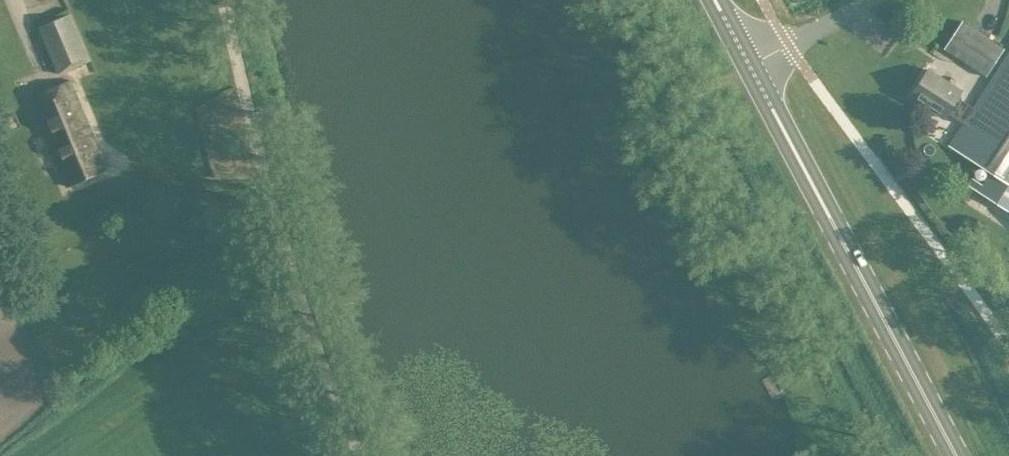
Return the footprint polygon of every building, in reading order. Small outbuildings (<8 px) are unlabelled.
[(68,10),(36,24),(56,71),(88,57),(68,10)] [(960,18),(942,45),(984,73),(1002,46),(960,18)] [(947,142),(978,162),(965,183),(1008,210),(1008,45),(972,104),(961,120),(947,142)] [(925,65),(907,93),(942,115),(945,110),(961,120),(972,104),(956,94),(960,88),(925,65)] [(106,165),(69,77),(26,94),(64,183),(106,165)]
